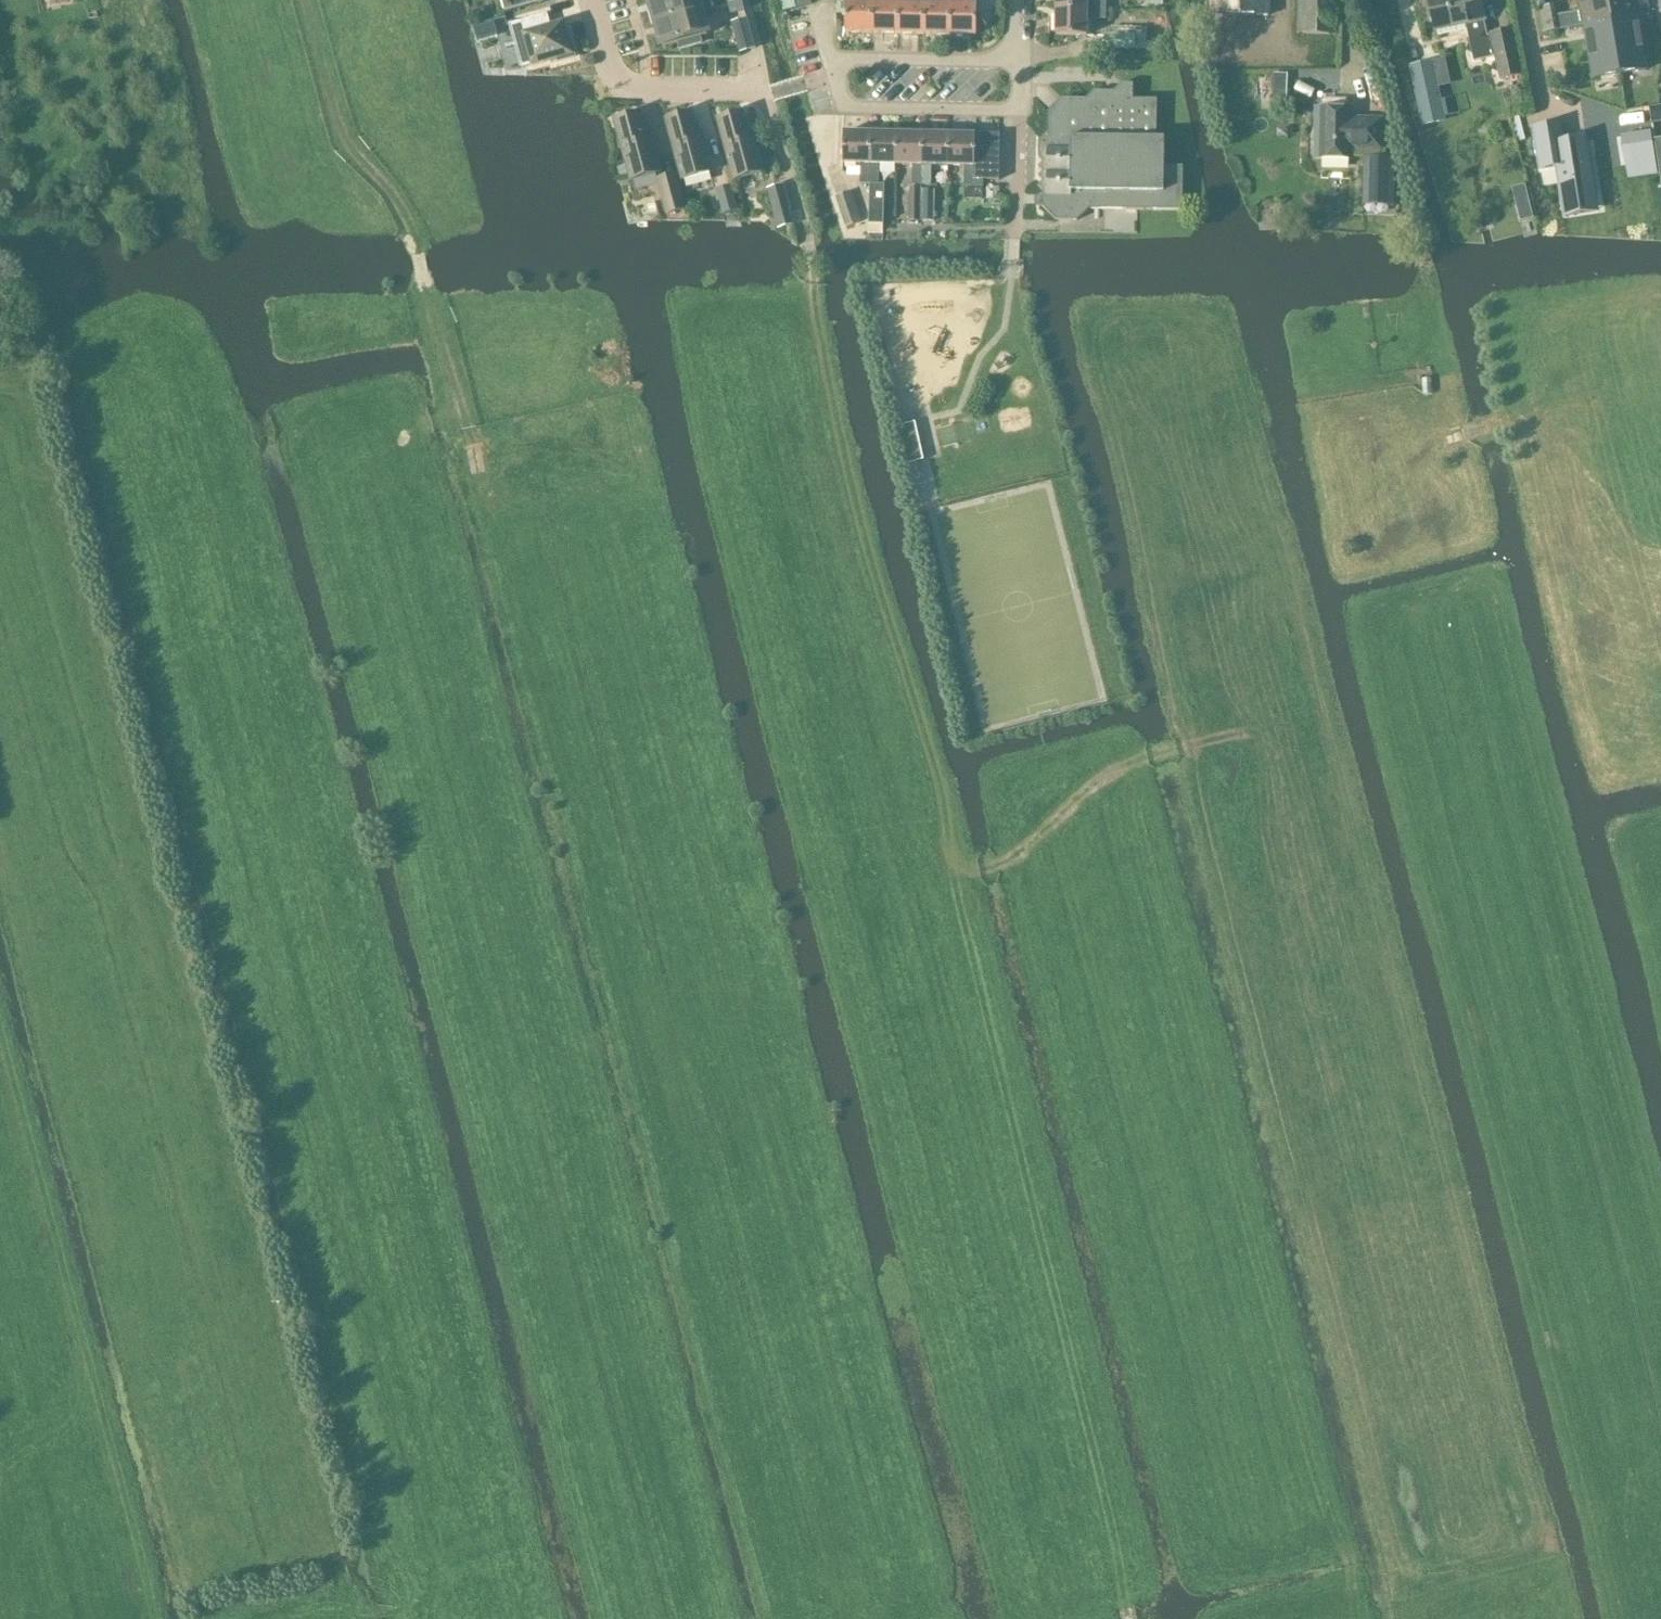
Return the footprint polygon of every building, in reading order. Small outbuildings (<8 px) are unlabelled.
[(505,12),(543,1),(543,0),(502,0),(505,12)] [(698,0),(654,0),(651,1),(657,24),(701,11),(698,0)] [(744,10),(742,0),(728,4),(731,14),(744,10)] [(871,33),(872,0),(862,0),(862,3),(847,2),(846,32),(871,33)] [(897,34),(898,3),(882,3),(882,0),(872,0),(871,33),(897,34)] [(924,0),(915,0),(915,4),(898,3),(897,34),(923,34),(924,0)] [(950,4),(934,4),(934,0),(924,0),(923,34),(949,35),(950,4)] [(966,5),(950,4),(949,35),(976,36),(977,0),(966,0),(966,5)] [(1057,9),(1106,9),(1106,0),(1057,0),(1057,9)] [(1269,0),(1212,0),(1212,15),(1269,16),(1269,0)] [(1336,0),(1298,0),(1298,34),(1335,34),(1336,0)] [(1467,24),(1475,61),(1496,56),(1501,80),(1521,75),(1511,30),(1491,35),(1492,37),(1487,38),(1484,21),(1486,21),(1481,0),(1428,0),(1436,32),(1467,24)] [(1581,7),(1584,26),(1610,22),(1614,21),(1613,15),(1641,11),(1639,0),(1579,0),(1581,7)] [(1556,7),(1540,10),(1544,33),(1560,31),(1560,30),(1557,15),(1556,7)] [(1106,9),(1057,9),(1056,36),(1087,36),(1087,19),(1106,19),(1106,9)] [(701,11),(657,24),(664,47),(679,43),(680,49),(702,43),(700,37),(707,35),(701,11)] [(1614,21),(1610,22),(1619,75),(1646,70),(1639,25),(1643,24),(1641,11),(1613,15),(1614,21)] [(575,57),(571,41),(567,42),(563,25),(552,28),(548,14),(509,25),(521,68),(558,58),(559,62),(575,57)] [(755,49),(747,18),(732,23),(740,53),(755,49)] [(1610,22),(1584,26),(1593,79),(1619,75),(1610,22)] [(1135,33),(1103,33),(1104,49),(1135,49),(1135,33)] [(1445,59),(1408,67),(1421,126),(1447,120),(1439,85),(1450,82),(1445,59)] [(1287,102),(1288,75),(1274,75),(1274,102),(1287,102)] [(1043,182),(1038,186),(1042,191),(1042,193),(1042,197),(1042,200),(1043,200),(1062,220),(1077,220),(1088,209),(1124,210),(1137,210),(1152,210),(1182,210),(1183,167),(1164,167),(1164,140),(1156,138),(1157,100),(1133,100),(1133,84),(1122,84),(1114,92),(1105,92),(1094,92),(1091,95),(1086,99),(1082,99),(1068,99),(1048,119),(1047,133),(1040,140),(1039,141),(1039,158),(1043,163),(1038,168),(1043,172),(1038,177),(1043,182)] [(1649,108),(1652,125),(1660,123),(1660,106),(1649,108)] [(1316,133),(1316,159),(1364,160),(1363,204),(1394,205),(1395,161),(1383,161),(1383,152),(1384,120),(1352,119),(1353,110),(1322,109),(1322,134),(1316,133)] [(639,113),(616,119),(632,180),(659,173),(650,140),(646,141),(639,113)] [(702,139),(698,141),(690,113),(668,119),(684,180),(711,173),(702,139)] [(719,119),(729,155),(736,179),(762,172),(754,139),(749,140),(742,113),(719,119)] [(870,184),(872,131),(845,130),(843,163),(861,164),(861,184),(870,184)] [(879,164),(896,164),(898,131),(872,131),(870,184),(869,224),(883,224),(885,184),(878,184),(879,164)] [(898,131),(896,164),(913,165),(913,185),(922,185),(924,132),(898,131)] [(948,165),(949,133),(924,132),(922,185),(930,185),(931,165),(948,165)] [(977,133),(949,133),(948,165),(964,166),(964,195),(982,196),(983,186),(975,186),(977,133)] [(1002,133),(977,133),(975,186),(983,186),(983,179),(1001,180),(1002,133)] [(1566,140),(1547,143),(1555,176),(1569,174),(1573,203),(1598,197),(1592,151),(1569,155),(1566,140)] [(1657,175),(1653,149),(1629,153),(1624,154),(1628,179),(1657,175)] [(658,180),(667,213),(684,209),(675,175),(658,180)] [(1524,184),(1511,188),(1516,205),(1529,201),(1524,184)] [(721,213),(736,210),(729,185),(714,189),(721,213)] [(775,214),(790,210),(783,186),(768,190),(775,214)] [(921,221),(922,187),(910,187),(909,221),(921,221)] [(922,189),(922,221),(933,221),(934,189),(922,189)] [(851,190),(837,195),(848,226),(862,221),(851,190)] [(897,426),(899,434),(909,475),(909,474),(920,473),(917,462),(925,460),(916,422),(897,426)]
